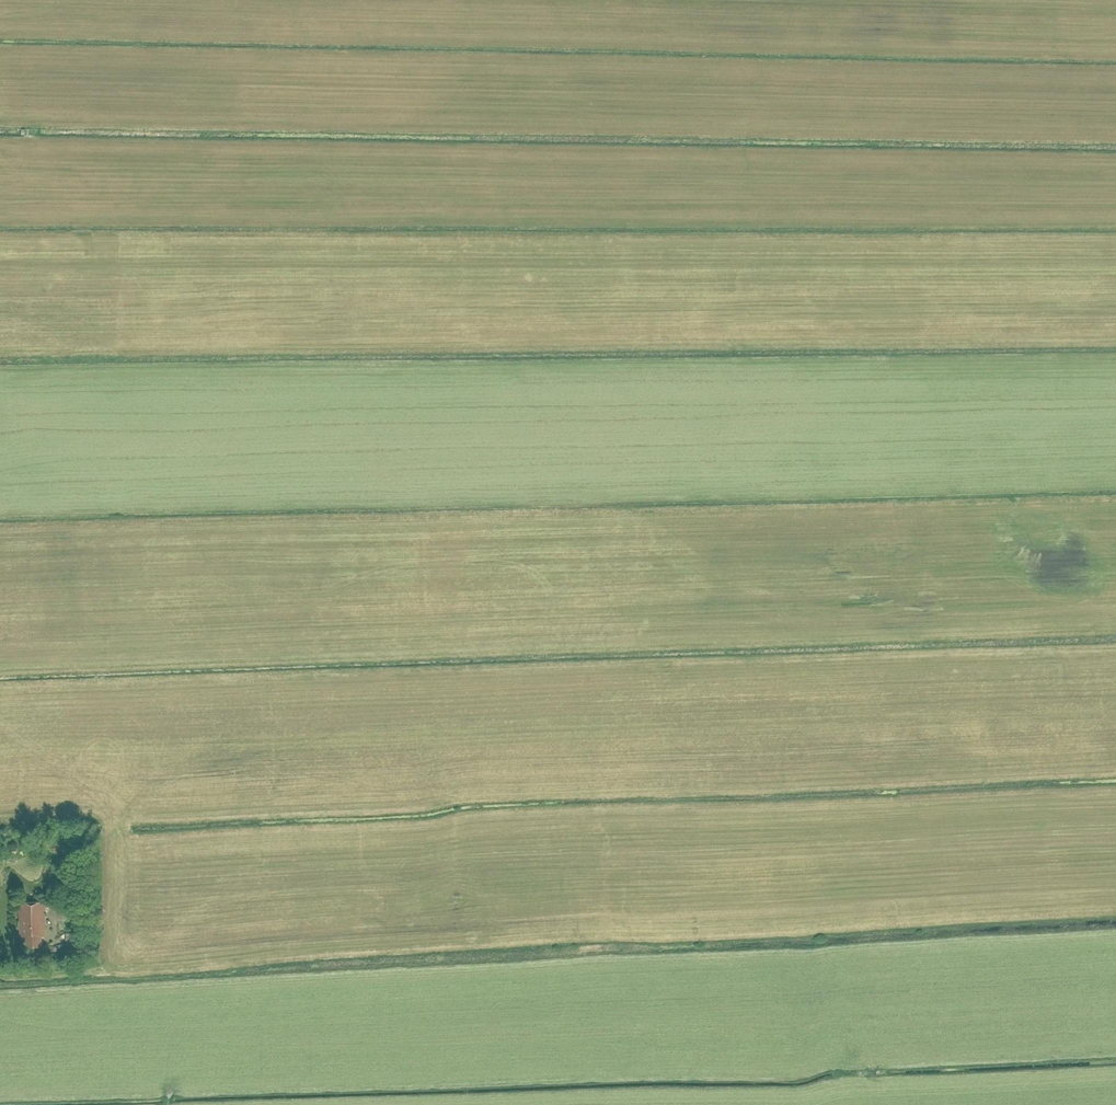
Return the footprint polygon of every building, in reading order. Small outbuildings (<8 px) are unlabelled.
[(44,903),(19,904),(20,937),(26,937),(27,948),(41,948),(41,936),(45,936),(44,903)]
